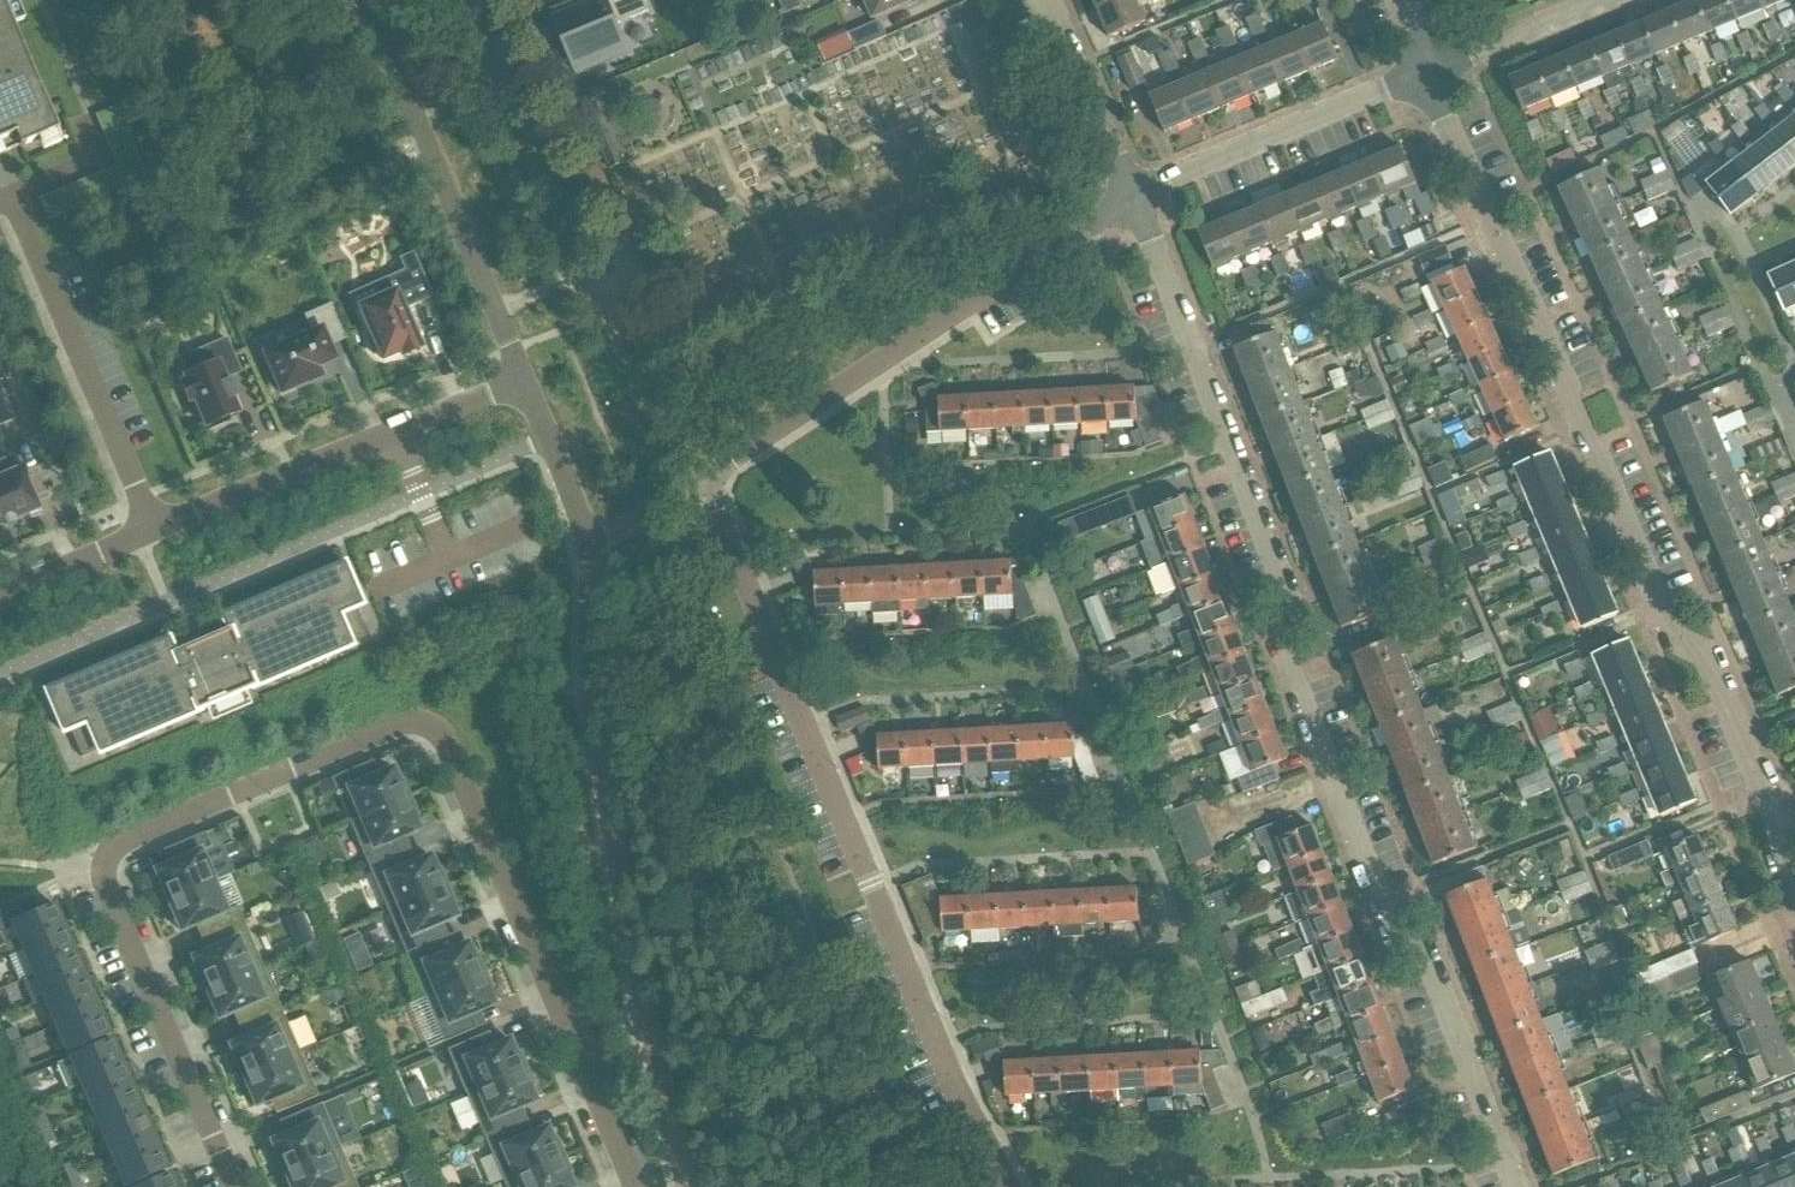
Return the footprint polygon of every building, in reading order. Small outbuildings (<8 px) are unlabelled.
[(564,42),(577,74),(629,52),(618,24),(650,11),(645,0),(598,0),(579,8),(585,24),(571,30),(561,34),(564,42)] [(786,14),(802,7),(799,0),(779,0),(786,14)] [(872,20),(911,2),(909,0),(863,0),(872,20)] [(1096,11),(1121,0),(1091,0),(1096,11)] [(1096,11),(1109,40),(1145,24),(1135,0),(1121,0),(1096,11)] [(1335,5),(1333,0),(1316,0),(1321,11),(1335,5)] [(1696,0),(1695,0),(1669,11),(1683,45),(1686,52),(1691,50),(1688,42),(1710,33),(1696,0)] [(1727,0),(1696,0),(1710,33),(1713,41),(1718,39),(1715,31),(1736,22),(1727,0)] [(1759,0),(1727,0),(1736,22),(1740,30),(1745,28),(1742,20),(1763,11),(1759,0)] [(1763,11),(1767,19),(1772,17),(1769,9),(1790,0),(1759,0),(1763,11)] [(4,4),(0,5),(0,149),(7,146),(10,152),(59,131),(4,4)] [(1683,45),(1669,11),(1642,22),(1656,56),(1659,63),(1664,61),(1661,54),(1683,45)] [(1259,13),(1246,18),(1254,38),(1267,33),(1259,13)] [(1770,42),(1782,38),(1775,21),(1764,25),(1770,42)] [(850,35),(856,49),(884,36),(878,22),(850,35)] [(1642,22),(1615,33),(1629,67),(1632,75),(1637,72),(1634,65),(1656,56),(1642,22)] [(1293,37),(1308,73),(1337,60),(1322,24),(1293,37)] [(1238,45),(1231,25),(1217,31),(1225,51),(1238,45)] [(1744,54),(1755,50),(1749,32),(1737,36),(1744,54)] [(1588,44),(1602,78),(1607,89),(1604,91),(1611,108),(1622,104),(1615,87),(1621,85),(1615,73),(1629,67),(1615,33),(1588,44)] [(1160,55),(1165,53),(1158,36),(1144,42),(1150,57),(1160,55)] [(1308,73),(1293,37),(1264,49),(1279,85),(1308,73)] [(1209,58),(1201,38),(1188,43),(1196,63),(1209,58)] [(1722,43),(1711,47),(1717,65),(1729,60),(1722,43)] [(1602,78),(1588,44),(1561,55),(1575,89),(1579,97),(1584,95),(1581,87),(1602,78)] [(1279,85),(1264,49),(1235,61),(1250,97),(1279,85)] [(1165,53),(1160,55),(1167,75),(1181,70),(1173,50),(1165,53)] [(1696,54),(1685,58),(1691,75),(1702,71),(1696,54)] [(1144,85),(1131,55),(1117,61),(1130,92),(1144,85)] [(1561,55),(1534,66),(1548,100),(1552,108),(1557,106),(1554,98),(1575,89),(1561,55)] [(1250,97),(1235,61),(1206,73),(1221,109),(1250,97)] [(1676,82),(1668,65),(1657,70),(1664,87),(1676,82)] [(1548,100),(1534,66),(1507,78),(1524,119),(1530,117),(1526,110),(1548,100)] [(1221,109),(1206,73),(1178,85),(1193,121),(1221,109)] [(1638,98),(1649,94),(1642,76),(1631,81),(1638,98)] [(1193,121),(1178,85),(1148,97),(1163,133),(1193,121)] [(1783,89),(1775,95),(1786,110),(1794,104),(1794,101),(1785,87),(1783,89)] [(1754,92),(1751,94),(1760,106),(1763,104),(1754,92)] [(1589,98),(1578,103),(1584,120),(1596,116),(1589,98)] [(1763,128),(1773,121),(1762,106),(1752,113),(1763,128)] [(1558,131),(1569,127),(1562,110),(1551,114),(1558,131)] [(1650,110),(1628,120),(1634,133),(1635,135),(1656,123),(1650,110)] [(608,170),(625,163),(604,114),(587,122),(608,170)] [(1777,133),(1794,157),(1794,119),(1777,133)] [(1545,137),(1538,121),(1527,125),(1534,142),(1545,137)] [(1752,135),(1741,121),(1732,128),(1743,142),(1752,135)] [(1794,166),(1794,157),(1777,133),(1772,126),(1767,130),(1773,136),(1754,151),(1776,180),(1794,166)] [(1606,135),(1600,138),(1605,149),(1620,143),(1618,138),(1615,131),(1606,135)] [(1718,139),(1709,146),(1720,160),(1729,153),(1718,139)] [(1402,147),(1373,159),(1388,196),(1404,190),(1408,201),(1415,199),(1423,218),(1435,213),(1427,194),(1422,196),(1402,147)] [(1776,180),(1754,151),(1731,168),(1753,198),(1776,180)] [(1388,196),(1373,159),(1344,172),(1359,208),(1388,196)] [(1666,170),(1661,159),(1651,163),(1656,174),(1666,170)] [(1753,198),(1731,168),(1709,185),(1732,214),(1753,198)] [(1655,175),(1659,186),(1673,180),(1669,170),(1655,175)] [(1359,208),(1344,172),(1315,184),(1330,221),(1359,208)] [(1596,172),(1556,190),(1588,258),(1628,240),(1622,229),(1637,222),(1626,199),(1612,206),(1596,172)] [(1659,186),(1655,175),(1641,181),(1645,191),(1659,186)] [(1702,191),(1691,175),(1682,181),(1690,199),(1702,191)] [(1677,190),(1673,180),(1659,186),(1663,196),(1677,190)] [(1330,221),(1315,184),(1286,196),(1301,233),(1330,221)] [(1649,201),(1663,196),(1659,186),(1645,191),(1649,201)] [(1301,233),(1286,196),(1257,208),(1272,245),(1301,233)] [(1406,224),(1406,223),(1399,204),(1386,209),(1393,229),(1406,224)] [(1228,220),(1243,257),(1272,245),(1257,208),(1228,220)] [(1357,222),(1365,242),(1378,237),(1370,217),(1357,222)] [(1684,218),(1674,222),(1680,236),(1691,232),(1692,231),(1685,217),(1684,218)] [(1243,257),(1228,220),(1199,232),(1214,269),(1243,257)] [(1439,235),(1434,224),(1421,230),(1426,240),(1439,235)] [(1328,235),(1336,254),(1349,249),(1341,230),(1328,235)] [(1702,248),(1698,238),(1684,244),(1688,254),(1702,248)] [(1628,240),(1588,258),(1618,325),(1659,307),(1628,240)] [(1313,242),(1300,246),(1307,266),(1320,262),(1313,242)] [(1671,249),(1675,260),(1688,254),(1684,244),(1671,249)] [(1417,258),(1424,276),(1451,265),(1444,247),(1417,258)] [(1693,264),(1706,259),(1702,248),(1688,254),(1693,264)] [(404,355),(421,347),(404,309),(433,296),(414,252),(400,258),(406,271),(374,285),(380,298),(360,306),(373,335),(369,337),(376,355),(381,353),(384,359),(402,351),(404,355)] [(1271,259),(1279,278),(1292,273),(1284,253),(1271,259)] [(1688,254),(1675,260),(1679,270),(1693,264),(1688,254)] [(1312,265),(1316,274),(1325,270),(1321,261),(1312,265)] [(1255,266),(1242,271),(1250,290),(1263,285),(1255,266)] [(1769,279),(1787,319),(1792,317),(1789,309),(1794,306),(1794,266),(1769,279)] [(1463,267),(1422,286),(1425,291),(1432,288),(1442,310),(1476,294),(1463,267)] [(1418,283),(1402,291),(1407,302),(1424,295),(1418,283)] [(1445,315),(1455,336),(1488,321),(1476,294),(1442,310),(1435,313),(1437,318),(1445,315)] [(305,385),(322,378),(317,368),(336,360),(329,346),(346,339),(331,304),(305,315),(313,333),(264,354),(282,394),(305,384),(305,385)] [(1731,316),(1727,306),(1713,312),(1718,322),(1731,316)] [(1659,307),(1618,325),(1651,395),(1691,377),(1659,307)] [(1431,310),(1414,318),(1419,329),(1436,321),(1431,310)] [(1713,312),(1700,317),(1704,328),(1718,322),(1713,312)] [(1722,333),(1736,327),(1731,316),(1718,322),(1722,333)] [(1255,338),(1272,332),(1267,318),(1250,325),(1255,338)] [(1455,336),(1447,339),(1449,345),(1457,341),(1467,362),(1500,347),(1488,321),(1455,336)] [(1794,341),(1794,321),(1786,324),(1793,342),(1794,341)] [(1722,333),(1718,322),(1704,328),(1708,338),(1722,333)] [(1354,331),(1345,335),(1350,345),(1364,339),(1360,329),(1354,331)] [(1259,417),(1302,401),(1275,331),(1272,332),(1255,338),(1232,347),(1259,417)] [(1350,345),(1345,335),(1332,340),(1332,341),(1336,351),(1350,345)] [(1426,344),(1431,355),(1448,347),(1443,336),(1426,344)] [(210,346),(217,363),(186,376),(187,380),(182,383),(190,401),(195,399),(206,426),(207,425),(209,431),(231,421),(229,416),(239,412),(234,398),(237,396),(230,381),(227,383),(225,378),(241,371),(227,339),(210,346)] [(1364,339),(1350,345),(1354,355),(1368,349),(1364,339)] [(1393,364),(1409,357),(1403,342),(1386,349),(1393,364)] [(1350,345),(1336,351),(1340,360),(1354,355),(1350,345)] [(1469,368),(1479,389),(1512,374),(1500,347),(1467,362),(1459,366),(1461,371),(1469,368)] [(1455,362),(1438,370),(1443,381),(1460,373),(1455,362)] [(1335,391),(1349,386),(1343,368),(1329,373),(1335,391)] [(1363,381),(1359,371),(1346,375),(1350,386),(1354,385),(1363,381)] [(1479,389),(1471,392),(1474,397),(1481,394),(1491,415),(1524,400),(1512,374),(1479,389)] [(1386,394),(1379,375),(1363,381),(1354,385),(1360,398),(1374,397),(1374,399),(1386,394)] [(1410,389),(1404,375),(1391,381),(1397,394),(1410,389)] [(918,388),(922,398),(938,392),(934,382),(918,388)] [(14,419),(0,387),(0,425),(14,419)] [(1135,421),(1137,428),(1154,422),(1151,412),(1136,417),(1135,394),(1136,394),(1136,388),(1105,389),(1107,423),(1135,421)] [(1467,388),(1450,396),(1455,407),(1472,399),(1467,388)] [(1105,389),(1078,391),(1080,424),(1107,423),(1105,389)] [(1078,391),(1051,392),(1052,426),(1080,424),(1078,391)] [(938,392),(922,398),(924,404),(926,408),(939,403),(940,399),(938,392)] [(1052,426),(1051,392),(1023,394),(1024,428),(1052,426)] [(1024,428),(1023,394),(995,396),(996,429),(1012,428),(1013,435),(1024,435),(1024,428)] [(1136,417),(1151,412),(1144,396),(1136,396),(1136,394),(1135,394),(1136,417)] [(996,429),(995,396),(967,397),(968,431),(996,429)] [(926,408),(927,433),(968,431),(967,397),(940,399),(939,403),(926,408)] [(1379,415),(1393,409),(1389,399),(1375,405),(1379,415)] [(1537,427),(1524,400),(1491,415),(1483,419),(1488,431),(1497,428),(1503,442),(1537,427)] [(1302,401),(1259,417),(1286,486),(1329,470),(1302,401)] [(1704,402),(1662,419),(1691,488),(1733,471),(1704,402)] [(1774,414),(1769,404),(1756,409),(1760,420),(1774,414)] [(1379,415),(1375,405),(1362,411),(1366,420),(1379,415)] [(1379,415),(1383,425),(1397,419),(1393,409),(1379,415)] [(1760,420),(1756,409),(1743,415),(1747,426),(1760,420)] [(919,433),(921,433),(920,418),(917,418),(917,414),(907,415),(907,418),(906,418),(906,434),(907,434),(908,438),(909,438),(919,438),(919,433)] [(1778,425),(1774,414),(1760,420),(1765,430),(1778,425)] [(1383,425),(1379,415),(1366,420),(1369,430),(1383,425)] [(1479,415),(1462,423),(1464,428),(1467,433),(1484,425),(1479,415)] [(1419,448),(1440,439),(1431,419),(1410,428),(1419,448)] [(1765,430),(1760,420),(1747,426),(1752,436),(1765,430)] [(1157,430),(1154,422),(1137,428),(1141,437),(1157,430)] [(1162,441),(1157,430),(1141,437),(1145,448),(1162,441)] [(1083,457),(1103,456),(1103,442),(1082,443),(1083,457)] [(1412,460),(1405,445),(1391,451),(1397,466),(1412,460)] [(1467,472),(1498,458),(1492,445),(1461,459),(1467,472)] [(1038,447),(1039,459),(1054,458),(1053,446),(1038,447)] [(1070,457),(1070,446),(1056,446),(1056,458),(1070,457)] [(1526,495),(1560,481),(1548,454),(1507,471),(1509,477),(1517,473),(1526,495)] [(1408,483),(1421,477),(1417,467),(1403,473),(1408,483)] [(4,524),(5,526),(17,521),(16,518),(39,508),(22,468),(0,478),(0,525),(4,524)] [(1329,470),(1286,486),(1313,555),(1356,539),(1329,470)] [(1504,471),(1487,478),(1491,489),(1509,482),(1504,471)] [(1733,471),(1691,488),(1719,557),(1761,539),(1754,522),(1749,510),(1748,508),(1733,471)] [(1394,489),(1408,483),(1403,473),(1390,479),(1394,489)] [(1785,478),(1790,488),(1794,486),(1794,474),(1785,478)] [(1408,483),(1412,493),(1426,487),(1421,477),(1408,483)] [(1790,488),(1785,478),(1772,484),(1776,494),(1790,488)] [(1473,493),(1483,489),(1479,479),(1469,483),(1473,493)] [(1571,508),(1560,481),(1526,495),(1518,498),(1520,503),(1528,500),(1537,522),(1571,508)] [(1412,493),(1408,483),(1394,489),(1398,498),(1412,493)] [(1790,488),(1776,494),(1781,504),(1794,498),(1790,488)] [(1454,489),(1438,496),(1451,528),(1467,520),(1454,489)] [(1514,495),(1497,502),(1501,513),(1518,506),(1514,495)] [(1186,496),(1138,515),(1148,542),(1162,537),(1197,524),(1186,496)] [(1071,519),(1078,537),(1134,515),(1127,497),(1071,519)] [(1765,500),(1748,508),(1749,510),(1754,522),(1771,514),(1765,500)] [(1582,534),(1571,508),(1537,522),(1529,525),(1532,530),(1539,527),(1548,549),(1582,534)] [(1525,522),(1508,528),(1512,540),(1530,533),(1525,522)] [(1162,537),(1172,563),(1207,550),(1197,524),(1162,537)] [(1593,561),(1582,534),(1548,549),(1541,552),(1543,557),(1551,554),(1560,575),(1593,561)] [(1432,541),(1437,552),(1450,546),(1446,536),(1432,541)] [(1356,539),(1313,555),(1340,627),(1383,610),(1356,539)] [(1761,539),(1719,557),(1747,625),(1789,608),(1761,539)] [(1423,558),(1437,552),(1432,541),(1418,547),(1423,558)] [(803,545),(774,556),(780,570),(793,564),(808,559),(803,545)] [(1437,552),(1441,561),(1454,556),(1450,546),(1437,552)] [(1490,561),(1484,546),(1462,555),(1469,570),(1490,561)] [(1541,559),(1537,548),(1519,555),(1523,567),(1541,559)] [(1207,550),(1172,563),(1154,570),(1165,596),(1182,589),(1183,590),(1218,576),(1207,550)] [(1441,561),(1437,552),(1423,558),(1426,567),(1441,561)] [(808,559),(793,564),(797,574),(813,568),(809,558),(808,559)] [(1011,589),(1025,584),(1023,579),(1034,575),(1029,561),(1020,561),(1009,562),(1011,589)] [(1605,588),(1593,561),(1560,575),(1552,579),(1554,584),(1562,581),(1571,602),(1605,588)] [(1028,593),(1025,584),(1011,589),(1009,562),(981,564),(983,596),(1012,594),(1014,599),(1028,593)] [(169,638),(46,691),(64,732),(70,729),(82,757),(98,750),(100,754),(200,711),(199,710),(209,705),(208,702),(241,688),(242,691),(252,687),(253,689),(353,646),(352,642),(368,635),(356,607),(363,605),(345,563),(222,616),(228,631),(176,654),(169,638)] [(981,564),(954,565),(956,598),(983,596),(981,564)] [(954,565),(925,567),(927,599),(956,598),(954,565)] [(898,568),(900,601),(916,600),(916,608),(927,608),(927,599),(925,567),(902,568),(898,568)] [(813,568),(797,574),(801,584),(816,579),(815,573),(813,568)] [(898,568),(870,570),(872,603),(873,614),(900,612),(900,601),(898,568)] [(870,570),(843,571),(844,604),(845,604),(872,603),(870,570)] [(814,597),(815,617),(846,615),(845,604),(844,604),(843,571),(815,573),(816,579),(801,584),(806,598),(814,597)] [(1547,575),(1530,582),(1535,593),(1552,586),(1547,575)] [(1193,616),(1228,602),(1218,576),(1183,590),(1188,603),(1174,609),(1175,610),(1160,617),(1164,627),(1193,616)] [(1605,588),(1571,602),(1563,605),(1565,611),(1573,607),(1582,629),(1616,615),(1605,588)] [(1018,608),(1032,603),(1028,593),(1014,599),(1018,608)] [(1087,610),(1092,622),(1100,619),(1108,617),(1100,596),(1084,602),(1087,610)] [(1563,612),(1559,601),(1541,608),(1546,620),(1563,612)] [(1228,602),(1193,616),(1198,629),(1181,635),(1186,648),(1203,642),(1238,628),(1228,602)] [(1022,621),(1037,616),(1032,603),(1018,608),(1022,621)] [(1747,625),(1776,696),(1794,688),(1794,622),(1789,608),(1747,625)] [(965,615),(957,615),(958,629),(958,630),(965,629),(965,615)] [(1545,622),(1543,615),(1533,619),(1535,626),(1545,622)] [(1092,622),(1101,645),(1117,639),(1108,617),(1100,619),(1092,622)] [(1238,628),(1203,642),(1208,655),(1194,661),(1195,662),(1179,669),(1183,679),(1213,667),(1248,654),(1238,628)] [(1473,638),(1477,648),(1491,642),(1487,632),(1473,638)] [(1378,724),(1421,707),(1394,637),(1351,654),(1378,724)] [(1463,654),(1477,648),(1473,638),(1459,644),(1463,654)] [(1491,642),(1477,648),(1481,658),(1495,652),(1491,642)] [(1605,683),(1639,668),(1627,642),(1586,659),(1588,664),(1595,661),(1605,683)] [(1477,648),(1463,654),(1467,663),(1481,658),(1477,648)] [(1129,652),(1107,661),(1112,675),(1135,667),(1129,652)] [(1248,654),(1213,667),(1223,694),(1258,680),(1248,654)] [(1587,670),(1582,659),(1565,667),(1569,677),(1587,670)] [(1650,695),(1639,668),(1605,683),(1597,686),(1599,691),(1607,688),(1616,710),(1650,695)] [(1165,670),(1153,676),(1159,686),(1170,680),(1165,670)] [(1258,680),(1223,694),(1229,708),(1216,713),(1217,714),(1202,721),(1206,730),(1233,720),(1268,707),(1258,680)] [(1597,694),(1592,682),(1575,690),(1579,701),(1597,694)] [(1180,709),(1209,698),(1204,688),(1188,695),(1176,700),(1180,709)] [(1661,722),(1650,695),(1616,710),(1608,713),(1610,718),(1618,715),(1627,736),(1661,722)] [(1505,716),(1519,710),(1515,701),(1501,707),(1505,716)] [(866,707),(838,718),(843,732),(858,726),(871,721),(866,707)] [(1243,746),(1278,733),(1268,707),(1233,720),(1243,746)] [(1405,793),(1448,776),(1421,707),(1378,724),(1405,793)] [(1492,722),(1505,716),(1501,707),(1487,712),(1492,722)] [(1604,709),(1586,716),(1591,727),(1608,720),(1604,709)] [(1519,710),(1505,716),(1510,727),(1524,721),(1519,710)] [(1542,742),(1553,737),(1542,711),(1529,716),(1540,743),(1542,742)] [(1505,716),(1492,722),(1496,732),(1510,727),(1505,716)] [(861,733),(862,735),(876,730),(873,721),(871,721),(858,726),(861,733)] [(1672,749),(1661,722),(1627,736),(1620,740),(1622,745),(1629,741),(1639,763),(1672,749)] [(1138,741),(1148,738),(1144,724),(1134,727),(1138,741)] [(1076,752),(1075,734),(1074,725),(1045,727),(1047,760),(1076,758),(1077,762),(1092,756),(1088,747),(1076,752)] [(1017,728),(1019,762),(1037,761),(1047,760),(1045,727),(1017,728)] [(1017,728),(989,730),(991,763),(992,773),(1020,771),(1019,762),(1017,728)] [(876,730),(862,735),(865,744),(878,739),(878,736),(876,730)] [(960,732),(961,765),(991,763),(989,730),(960,732)] [(961,765),(960,732),(931,733),(933,767),(961,765)] [(1577,759),(1566,732),(1553,737),(1542,742),(1552,769),(1577,759)] [(908,768),(933,767),(931,733),(906,735),(908,768)] [(1278,733),(1243,746),(1253,772),(1239,778),(1245,794),(1281,780),(1275,764),(1289,759),(1278,733)] [(1075,734),(1076,752),(1088,747),(1088,745),(1083,734),(1075,734)] [(878,739),(865,744),(871,761),(880,760),(880,770),(908,768),(906,735),(878,736),(878,739)] [(1619,747),(1614,736),(1597,743),(1602,754),(1619,747)] [(1208,747),(1213,758),(1229,751),(1225,740),(1208,747)] [(1684,776),(1672,749),(1639,763),(1631,766),(1633,772),(1641,768),(1650,790),(1684,776)] [(1096,766),(1092,756),(1077,762),(1081,772),(1096,766)] [(871,790),(858,757),(847,762),(860,794),(871,790)] [(1626,763),(1608,770),(1613,781),(1630,774),(1626,763)] [(362,765),(331,779),(337,793),(348,788),(361,818),(410,797),(403,781),(399,782),(393,768),(368,779),(362,765)] [(1096,766),(1081,772),(1086,785),(1101,779),(1096,766)] [(1530,775),(1534,785),(1548,780),(1544,770),(1530,775)] [(1534,785),(1530,775),(1516,781),(1521,791),(1534,785)] [(1448,776),(1405,793),(1432,864),(1475,847),(1448,776)] [(1684,776),(1650,790),(1642,793),(1644,798),(1652,795),(1661,817),(1695,802),(1684,776)] [(1548,780),(1534,785),(1538,795),(1552,790),(1548,780)] [(1538,795),(1534,785),(1521,791),(1525,801),(1538,795)] [(1636,789),(1619,796),(1624,808),(1641,800),(1636,789)] [(1591,816),(1581,792),(1565,799),(1574,822),(1591,816)] [(361,818),(350,823),(369,867),(400,853),(394,840),(420,829),(413,815),(417,813),(410,797),(361,818)] [(1169,814),(1189,866),(1213,857),(1192,805),(1169,814)] [(1274,871),(1288,866),(1321,853),(1311,827),(1294,834),(1288,819),(1256,831),(1262,847),(1265,846),(1274,871)] [(181,860),(155,870),(161,885),(158,886),(165,903),(214,881),(201,851),(212,847),(206,832),(175,846),(181,860)] [(1667,850),(1673,866),(1662,870),(1668,884),(1678,880),(1709,867),(1698,838),(1667,850)] [(1615,871),(1654,855),(1648,841),(1609,857),(1615,871)] [(1561,846),(1542,853),(1547,867),(1566,860),(1561,846)] [(400,853),(369,867),(388,910),(448,884),(441,868),(438,870),(431,856),(406,867),(400,853)] [(1321,853),(1288,866),(1298,892),(1331,880),(1321,853)] [(1467,886),(1444,895),(1471,965),(1512,948),(1480,865),(1462,872),(1467,886)] [(1678,880),(1684,896),(1675,900),(1680,914),(1721,898),(1709,867),(1678,880)] [(1586,871),(1572,877),(1576,887),(1589,881),(1586,871)] [(904,889),(909,899),(937,888),(932,875),(904,887),(904,889)] [(1562,892),(1576,887),(1572,877),(1558,882),(1562,892)] [(1331,880),(1298,892),(1285,897),(1295,924),(1309,919),(1341,907),(1331,880)] [(214,881),(165,903),(171,919),(175,917),(181,931),(207,920),(212,934),(243,921),(237,906),(227,911),(214,881)] [(1589,881),(1576,887),(1580,897),(1593,892),(1589,881)] [(455,900),(448,884),(388,910),(407,954),(438,941),(433,927),(458,916),(452,902),(455,900)] [(1580,897),(1576,887),(1562,892),(1566,902),(1580,897)] [(914,913),(942,902),(941,899),(937,888),(909,899),(914,913)] [(1152,910),(1139,916),(1139,897),(1138,888),(1110,890),(1112,923),(1140,922),(1141,925),(1155,920),(1152,910)] [(1082,891),(1085,925),(1112,923),(1110,890),(1082,891)] [(1618,890),(1605,895),(1610,907),(1627,900),(1618,890)] [(1082,891),(1054,893),(1056,927),(1057,939),(1085,937),(1085,925),(1082,891)] [(1214,925),(1238,916),(1234,906),(1229,908),(1223,891),(1203,899),(1214,925)] [(1029,928),(1056,927),(1054,893),(1027,894),(1029,928)] [(999,896),(1001,930),(1029,928),(1027,894),(1014,895),(999,896)] [(970,898),(972,931),(973,944),(1001,943),(1001,930),(999,896),(970,898)] [(1152,910),(1146,897),(1139,897),(1139,916),(1152,910)] [(970,898),(941,899),(942,902),(914,913),(926,940),(944,933),(972,931),(970,898)] [(1732,928),(1721,898),(1680,914),(1692,943),(1701,940),(1732,928)] [(24,949),(67,931),(56,905),(13,923),(24,949)] [(1611,910),(1619,930),(1630,926),(1623,906),(1611,910)] [(1309,919),(1319,945),(1351,933),(1341,907),(1309,919)] [(1159,930),(1155,920),(1141,925),(1145,936),(1159,930)] [(199,972),(195,974),(202,990),(262,964),(243,921),(212,934),(218,947),(193,958),(199,972)] [(299,947),(315,940),(310,927),(293,934),(299,947)] [(1159,930),(1145,936),(1149,947),(1164,942),(1159,930)] [(24,949),(35,974),(77,956),(67,931),(24,949)] [(1217,939),(1222,951),(1239,944),(1235,932),(1217,939)] [(1351,933),(1319,945),(1306,950),(1304,951),(1314,977),(1318,976),(1362,959),(1351,933)] [(1280,960),(1304,951),(1306,950),(1302,939),(1276,951),(1280,960)] [(438,941),(407,954),(426,998),(486,972),(479,955),(476,957),(469,943),(444,954),(438,941)] [(1599,946),(1603,956),(1617,951),(1613,941),(1599,946)] [(1222,951),(1228,966),(1245,959),(1239,944),(1222,951)] [(1589,962),(1603,956),(1599,946),(1585,951),(1589,962)] [(1527,987),(1512,948),(1471,965),(1498,1034),(1539,1017),(1527,987)] [(1641,988),(1699,963),(1693,949),(1635,974),(1641,988)] [(372,965),(365,950),(349,956),(356,972),(372,965)] [(1029,950),(1001,952),(1001,962),(1030,960),(1029,950)] [(1621,961),(1617,951),(1603,956),(1607,967),(1621,961)] [(77,956),(35,974),(46,1000),(88,982),(77,956)] [(1593,972),(1607,967),(1603,956),(1589,962),(1593,972)] [(1316,1007),(1339,998),(1372,986),(1362,959),(1318,976),(1324,990),(1311,995),(1316,1007)] [(1720,1008),(1762,990),(1750,962),(1708,980),(1720,1008)] [(1699,964),(1699,963),(1641,988),(1643,993),(1650,990),(1654,999),(1703,979),(1697,965),(1699,964)] [(213,1005),(219,1019),(244,1008),(250,1021),(281,1008),(262,964),(202,990),(209,1006),(213,1005)] [(486,972),(426,998),(446,1042),(477,1029),(471,1015),(496,1004),(490,989),(493,988),(486,972)] [(88,982),(46,1000),(57,1025),(99,1007),(88,982)] [(1237,990),(1242,1004),(1262,996),(1257,982),(1237,990)] [(345,998),(340,986),(325,992),(330,1004),(345,998)] [(1339,998),(1345,1013),(1332,1018),(1333,1019),(1317,1026),(1320,1034),(1381,1010),(1372,986),(1339,998)] [(1762,990),(1720,1008),(1731,1034),(1773,1017),(1762,990)] [(1262,996),(1242,1004),(1247,1017),(1267,1009),(1262,996)] [(99,1007),(57,1025),(68,1051),(110,1033),(99,1007)] [(256,1035),(230,1046),(236,1060),(233,1062),(239,1078),(300,1052),(281,1008),(250,1021),(256,1035)] [(1392,1038),(1381,1010),(1320,1034),(1320,1036),(1336,1030),(1340,1039),(1345,1037),(1344,1035),(1352,1032),(1359,1050),(1392,1038)] [(1636,1020),(1643,1039),(1661,1032),(1654,1013),(1636,1020)] [(1525,1103),(1566,1086),(1539,1017),(1498,1034),(1525,1103)] [(1773,1017),(1731,1034),(1721,1039),(1726,1051),(1736,1047),(1743,1063),(1785,1045),(1773,1017)] [(1623,1028),(1619,1018),(1605,1023),(1609,1033),(1623,1028)] [(1605,1023),(1592,1028),(1595,1039),(1609,1033),(1605,1023)] [(1267,1033),(1264,1026),(1253,1030),(1255,1037),(1267,1033)] [(15,1027),(6,1031),(11,1044),(20,1040),(15,1027)] [(1627,1038),(1623,1028),(1609,1033),(1613,1044),(1627,1038)] [(1214,1046),(1213,1033),(1202,1034),(1203,1047),(1214,1046)] [(1595,1039),(1599,1049),(1613,1044),(1609,1033),(1595,1039)] [(1649,1069),(1667,1061),(1658,1035),(1639,1042),(1649,1069)] [(478,1036),(448,1050),(467,1094),(527,1068),(520,1052),(516,1054),(510,1040),(485,1050),(478,1036)] [(976,1057),(979,1055),(978,1051),(998,1044),(995,1036),(971,1045),(976,1057)] [(1369,1076),(1402,1064),(1392,1038),(1359,1050),(1369,1076)] [(20,1040),(11,1044),(17,1057),(26,1053),(20,1040)] [(71,1058),(82,1084),(124,1065),(113,1040),(71,1058)] [(998,1044),(978,1051),(979,1055),(983,1054),(984,1055),(999,1049),(998,1044)] [(1316,1067),(1347,1055),(1343,1044),(1326,1051),(1312,1056),(1316,1067)] [(1743,1063),(1754,1091),(1794,1074),(1794,1069),(1785,1045),(1743,1063)] [(987,1065),(1003,1059),(999,1049),(984,1055),(986,1060),(987,1065)] [(1208,1099),(1222,1093),(1215,1074),(1202,1079),(1200,1052),(1200,1049),(1170,1051),(1173,1098),(1174,1098),(1174,1097),(1206,1095),(1208,1099)] [(1170,1051),(1143,1052),(1146,1102),(1147,1102),(1146,1099),(1173,1098),(1170,1051)] [(1215,1074),(1214,1071),(1226,1066),(1221,1051),(1200,1052),(1202,1079),(1215,1074)] [(250,1092),(256,1106),(282,1096),(288,1110),(319,1097),(300,1052),(239,1078),(246,1094),(250,1092)] [(1146,1102),(1143,1052),(1115,1054),(1118,1089),(1134,1088),(1135,1102),(1146,1102)] [(1118,1089),(1115,1054),(1088,1056),(1090,1090),(1091,1103),(1119,1101),(1118,1089)] [(1090,1090),(1088,1056),(1059,1057),(1062,1092),(1090,1090)] [(1062,1092),(1059,1057),(1032,1059),(1035,1094),(1051,1093),(1052,1106),(1062,1105),(1062,1092)] [(990,1088),(996,1086),(996,1087),(1003,1086),(1004,1096),(1035,1094),(1032,1059),(1004,1061),(1004,1069),(991,1074),(993,1079),(983,1083),(989,1098),(994,1097),(990,1088)] [(1003,1059),(987,1065),(991,1074),(1004,1069),(1004,1061),(1003,1059)] [(1667,1061),(1649,1069),(1649,1070),(1657,1067),(1667,1095),(1679,1091),(1667,1061)] [(1380,1103),(1412,1091),(1402,1064),(1369,1076),(1380,1103)] [(82,1084),(92,1109),(135,1091),(124,1065),(82,1084)] [(527,1068),(467,1094),(485,1138),(516,1124),(511,1111),(536,1100),(530,1086),(534,1084),(527,1068)] [(1340,1088),(1357,1080),(1352,1070),(1336,1077),(1340,1088)] [(35,1073),(26,1077),(31,1090),(40,1086),(35,1073)] [(419,1080),(406,1086),(415,1106),(428,1100),(419,1080)] [(1554,1177),(1595,1161),(1566,1086),(1525,1103),(1554,1177)] [(1650,1098),(1646,1088),(1632,1093),(1636,1103),(1650,1098)] [(135,1091),(92,1109),(103,1135),(146,1116),(135,1091)] [(1707,1125),(1753,1107),(1747,1092),(1701,1110),(1707,1125)] [(1212,1111),(1227,1106),(1222,1093),(1208,1099),(1212,1111)] [(1618,1098),(1622,1109),(1636,1103),(1632,1093),(1618,1098)] [(1640,1114),(1654,1108),(1650,1098),(1636,1103),(1640,1114)] [(297,1131),(272,1141),(278,1156),(274,1157),(281,1174),(341,1147),(322,1103),(291,1117),(297,1131)] [(1640,1114),(1636,1103),(1622,1109),(1626,1119),(1640,1114)] [(44,1114),(35,1118),(41,1131),(50,1127),(44,1114)] [(1331,1143),(1358,1132),(1351,1114),(1324,1124),(1331,1143)] [(146,1116),(103,1135),(114,1160),(157,1142),(146,1116)] [(516,1124),(485,1138),(504,1181),(564,1156),(557,1139),(553,1141),(547,1127),(522,1138),(516,1124)] [(1782,1129),(1789,1147),(1794,1145),(1794,1128),(1794,1125),(1782,1129)] [(50,1127),(41,1131),(46,1144),(55,1141),(50,1127)] [(1756,1140),(1762,1158),(1774,1154),(1767,1136),(1756,1140)] [(443,1137),(428,1143),(434,1157),(449,1150),(443,1137)] [(157,1142),(114,1160),(125,1186),(168,1168),(157,1142)] [(281,1174),(287,1186),(358,1186),(341,1147),(281,1174)] [(1736,1169),(1747,1165),(1741,1147),(1729,1151),(1736,1169)] [(504,1181),(507,1186),(573,1186),(567,1174),(571,1172),(564,1156),(504,1181)] [(1714,1158),(1703,1163),(1709,1180),(1721,1175),(1714,1158)] [(1774,1168),(1782,1186),(1794,1186),(1794,1159),(1774,1168)] [(1774,1168),(1771,1160),(1765,1162),(1769,1170),(1747,1179),(1750,1186),(1782,1186),(1774,1168)] [(72,1161),(63,1165),(69,1179),(78,1175),(72,1161)] [(426,1181),(420,1166),(407,1171),(413,1186),(426,1181)] [(1694,1186),(1687,1169),(1676,1174),(1681,1186),(1693,1186),(1694,1186)] [(1747,1179),(1744,1171),(1739,1173),(1742,1181),(1727,1186),(1750,1186),(1747,1179)] [(141,1186),(176,1186),(171,1174),(141,1186)] [(69,1179),(73,1186),(83,1186),(78,1175),(69,1179)]
